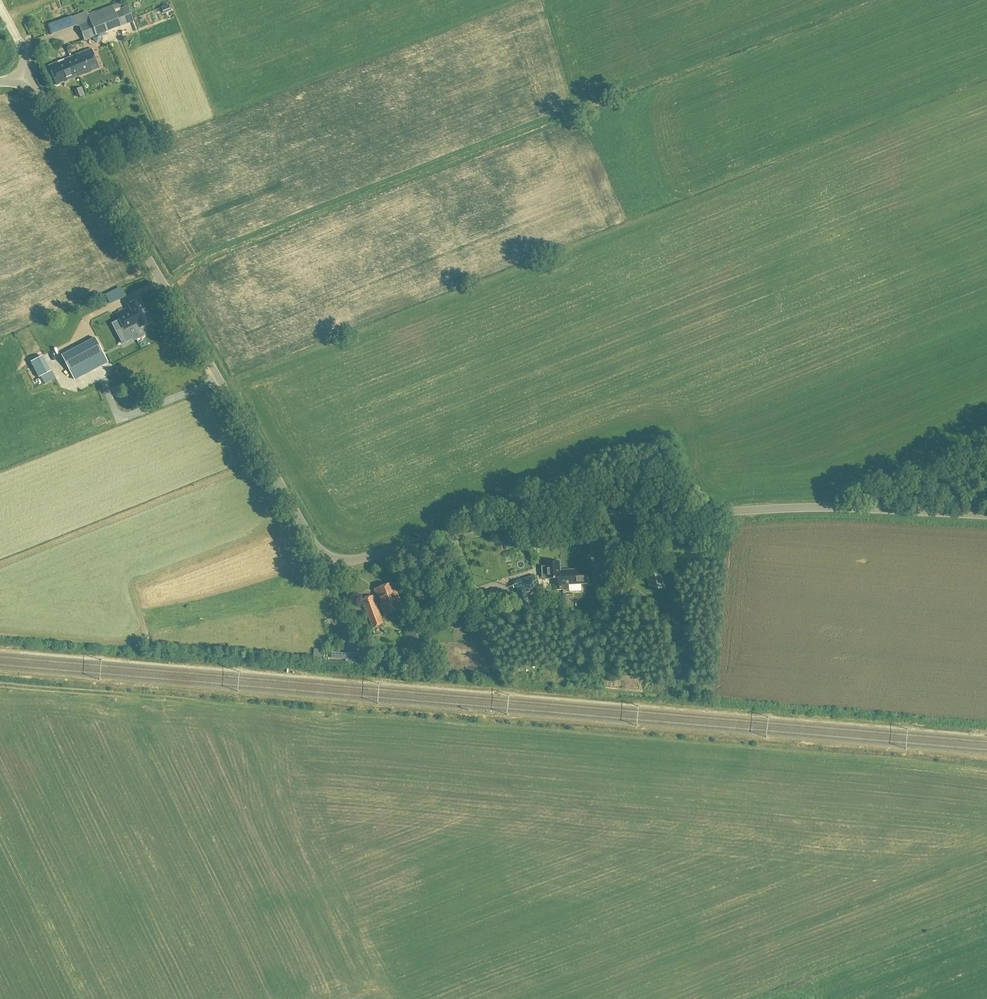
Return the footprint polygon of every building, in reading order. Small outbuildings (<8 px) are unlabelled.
[(169,4),(160,7),(163,13),(171,10),(169,4)] [(101,33),(133,21),(128,6),(115,10),(113,5),(89,14),(91,20),(84,22),(81,14),(73,17),(77,28),(80,26),(85,39),(93,36),(101,33)] [(101,40),(102,36),(101,33),(93,36),(94,40),(97,42),(101,40)] [(99,68),(92,48),(49,65),(57,84),(99,68)] [(82,86),(74,89),(78,98),(85,95),(82,86)] [(151,321),(139,298),(128,304),(130,307),(117,313),(126,331),(139,325),(140,327),(151,321)] [(110,311),(97,317),(104,329),(116,323),(110,311)] [(80,333),(76,321),(71,323),(69,316),(62,318),(68,337),(80,333)] [(91,332),(71,343),(78,355),(87,350),(92,359),(103,353),(91,332)] [(65,338),(56,342),(59,349),(68,345),(65,338)] [(114,345),(119,357),(126,354),(122,342),(114,345)] [(115,375),(127,369),(120,356),(108,363),(115,375)] [(346,365),(348,371),(356,368),(354,362),(346,365)] [(500,555),(500,568),(515,567),(514,554),(500,555)] [(587,583),(586,568),(569,569),(569,570),(560,571),(560,560),(547,561),(548,578),(555,577),(555,589),(569,589),(569,584),(587,583)] [(534,575),(514,581),(518,592),(525,590),(538,585),(534,575)] [(383,623),(375,602),(379,601),(384,614),(403,607),(393,581),(374,588),(377,596),(373,597),(372,595),(362,598),(373,627),(383,623)] [(525,590),(518,592),(522,606),(530,603),(525,590)] [(402,619),(411,642),(405,645),(410,659),(431,651),(417,613),(402,619)]
